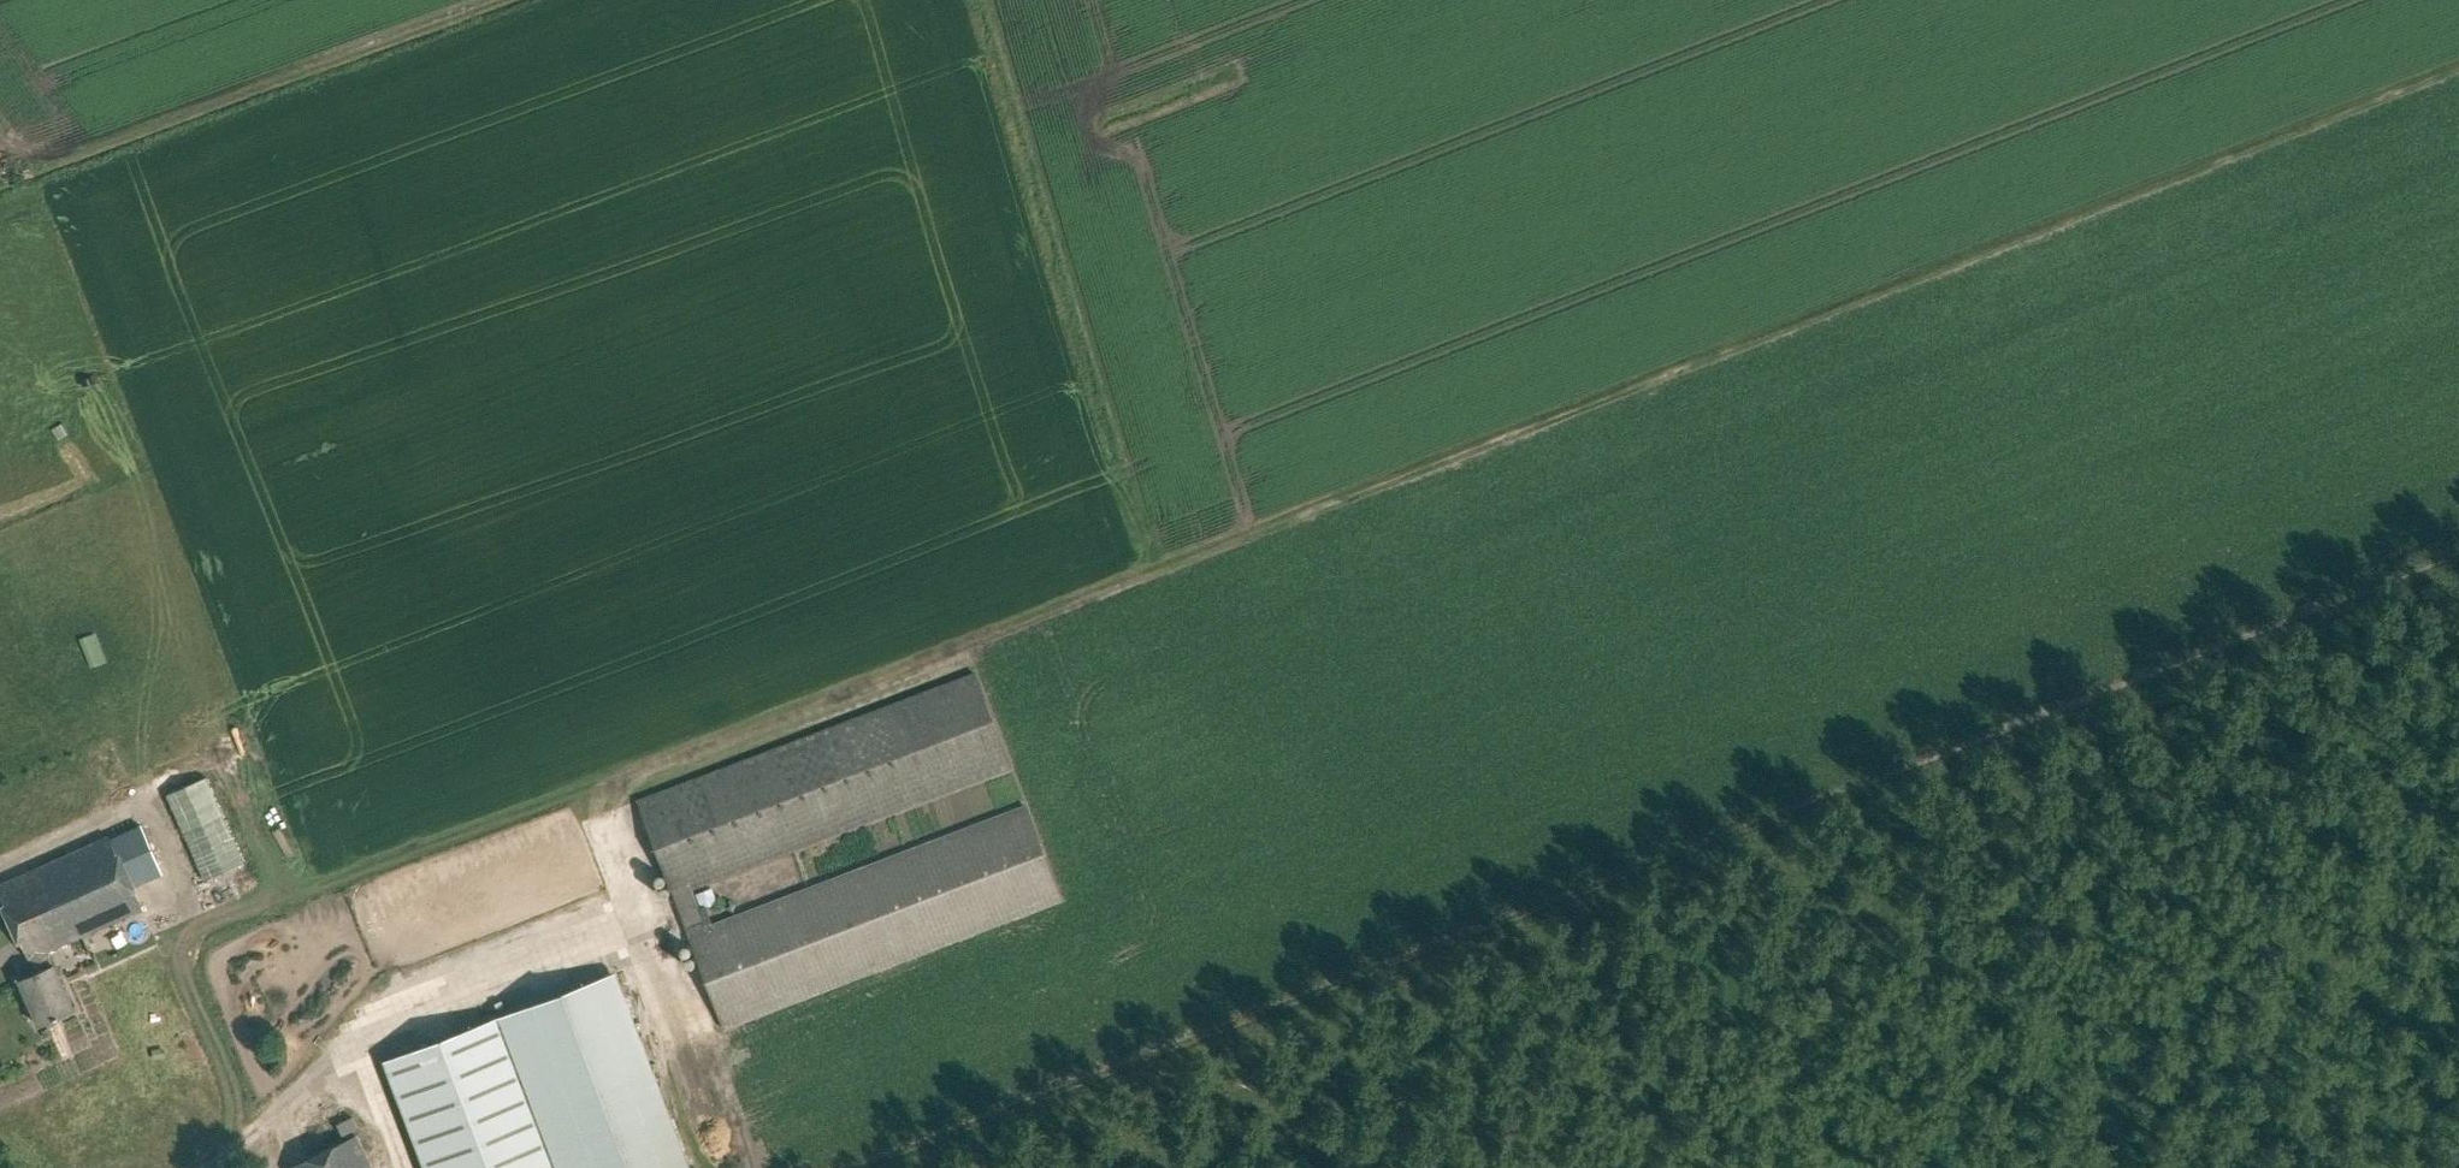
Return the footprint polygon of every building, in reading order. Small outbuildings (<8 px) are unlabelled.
[(1025,806),(713,927),(706,909),(699,912),(692,891),(1011,768),(975,673),(638,801),(724,1029),(1061,901),(1025,806)] [(167,795),(205,881),(244,863),(206,778),(167,795)] [(219,784),(227,810),(236,807),(228,781),(219,784)] [(41,1026),(74,1011),(54,965),(52,966),(46,952),(142,909),(132,886),(161,873),(140,828),(111,841),(109,836),(0,886),(0,895),(29,960),(31,959),(37,973),(20,980),(41,1026)] [(611,974),(384,1061),(425,1167),(685,1167),(611,974)] [(358,1129),(353,1117),(337,1125),(342,1136),(358,1129)] [(356,1136),(289,1167),(371,1167),(356,1136)]
